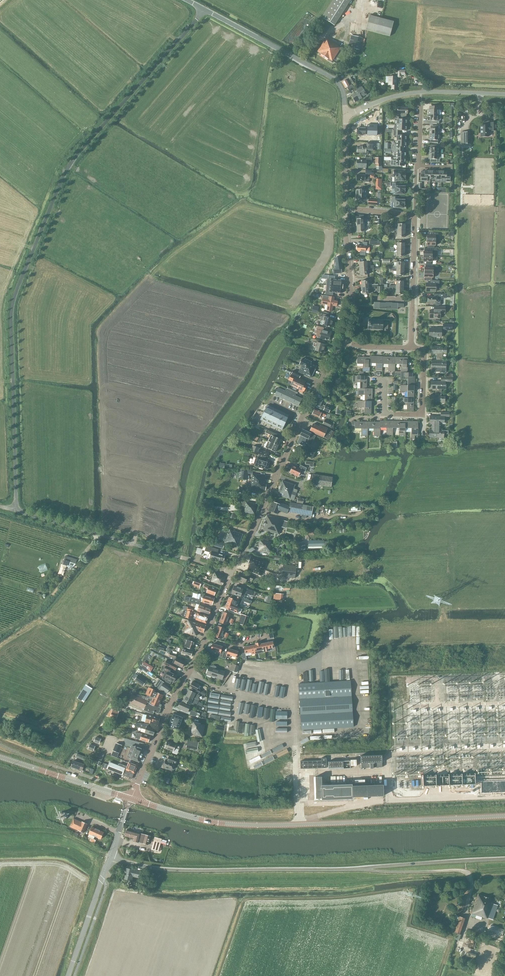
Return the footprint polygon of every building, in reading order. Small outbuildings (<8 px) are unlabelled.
[(323,18),(334,26),(341,14),(350,0),(333,0),(322,17),(323,18)] [(369,15),(366,30),(368,30),(390,36),(394,21),(382,18),(369,15)] [(352,35),(350,43),(353,44),(352,48),(359,50),(362,38),(352,35)] [(324,42),(318,52),(320,53),(320,54),(329,59),(332,61),(341,48),(336,44),(327,39),(325,42),(324,42)] [(353,83),(350,78),(341,82),(345,88),(353,83)] [(361,97),(365,94),(366,94),(361,87),(360,88),(360,86),(355,89),(357,92),(351,96),(355,102),(361,98),(361,97)] [(395,116),(397,116),(404,116),(405,114),(407,114),(407,111),(408,111),(408,107),(401,106),(401,107),(397,107),(397,109),(396,109),(396,110),(397,110),(397,113),(395,113),(395,116)] [(439,110),(437,110),(437,107),(431,106),(431,109),(428,109),(428,115),(440,115),(440,111),(439,110)] [(430,124),(439,124),(439,121),(440,120),(440,115),(428,115),(428,120),(430,121),(430,124)] [(480,136),(487,136),(487,133),(488,133),(488,130),(490,130),(490,131),(496,131),(496,122),(490,122),(490,126),(488,126),(488,125),(484,125),(484,124),(480,124),(480,136)] [(367,128),(357,128),(357,134),(367,134),(367,135),(377,136),(377,125),(367,124),(367,128)] [(406,131),(407,125),(397,125),(394,125),(394,129),(392,129),(391,132),(391,133),(399,133),(399,130),(406,131)] [(429,135),(439,135),(439,129),(438,129),(438,125),(432,125),(432,128),(429,128),(429,135)] [(461,144),(470,144),(470,131),(461,131),(461,144)] [(396,141),(406,141),(406,136),(399,135),(399,133),(391,133),(391,136),(394,136),(394,135),(396,135),(396,141)] [(431,142),(438,143),(438,140),(439,140),(439,135),(429,135),(429,140),(432,140),(431,142)] [(391,149),(404,149),(404,147),(406,147),(406,141),(396,141),(396,146),(391,146),(391,149)] [(366,150),(373,150),(373,148),(375,148),(375,146),(373,146),(373,143),(366,143),(366,147),(363,147),(363,146),(359,146),(359,147),(357,147),(357,153),(362,153),(362,154),(363,155),(366,155),(367,154),(367,152),(366,151),(366,150)] [(428,154),(441,154),(441,149),(440,148),(439,148),(437,148),(437,145),(431,145),(431,148),(429,148),(428,154)] [(391,153),(396,153),(396,157),(406,157),(406,152),(404,152),(404,149),(391,149),(391,153)] [(431,162),(439,162),(439,160),(440,160),(441,158),(441,154),(428,154),(428,159),(431,159),(431,162)] [(356,168),(365,168),(366,161),(371,161),(371,158),(365,157),(365,161),(357,161),(356,168)] [(393,166),(404,166),(404,163),(405,163),(406,157),(396,157),(395,160),(393,160),(393,166)] [(395,181),(404,181),(404,179),(405,179),(405,173),(404,173),(404,171),(393,170),(393,176),(395,176),(395,177),(395,181)] [(420,181),(427,181),(430,182),(430,179),(430,171),(425,171),(421,171),(420,181)] [(441,182),(444,182),(445,181),(450,181),(450,174),(450,172),(447,172),(447,171),(441,171),(441,182)] [(393,194),(404,194),(404,191),(405,191),(405,187),(398,187),(398,183),(392,183),(392,187),(394,187),(393,194)] [(367,190),(356,190),(355,190),(355,198),(356,198),(356,199),(367,199),(367,190)] [(400,208),(402,208),(403,208),(403,204),(404,204),(404,200),(398,200),(398,197),(391,197),(391,200),(393,200),(393,207),(400,208)] [(364,225),(367,225),(367,218),(364,219),(364,215),(359,215),(359,219),(356,219),(357,225),(364,225)] [(426,241),(436,241),(438,241),(438,233),(435,233),(427,232),(427,236),(426,241)] [(427,249),(431,249),(434,249),(434,246),(435,246),(435,245),(437,245),(438,244),(438,241),(436,241),(426,241),(426,246),(427,246),(427,249)] [(423,257),(436,257),(436,249),(434,249),(431,249),(427,249),(424,248),(424,252),(423,252),(423,257)] [(424,264),(425,264),(431,265),(431,262),(432,262),(432,261),(436,261),(436,257),(423,257),(423,262),(424,262),(424,264)] [(335,261),(336,270),(333,270),(333,274),(342,273),(341,269),(342,269),(341,258),(335,259),(335,261)] [(425,264),(424,272),(424,273),(433,273),(433,268),(432,268),(432,265),(431,265),(425,264)] [(425,280),(432,281),(432,278),(433,278),(433,277),(435,277),(435,273),(433,273),(424,273),(424,277),(425,277),(425,280)] [(426,291),(435,292),(435,287),(439,287),(439,281),(432,281),(432,283),(426,283),(426,291)] [(434,305),(440,305),(440,303),(440,299),(442,299),(444,298),(444,294),(434,294),(434,297),(428,297),(428,303),(434,303),(434,305)] [(337,302),(333,301),(334,297),(329,297),(323,296),(321,304),(327,305),(326,311),(331,312),(332,306),(336,307),(337,302)] [(430,318),(440,318),(440,313),(445,313),(445,307),(436,307),(436,310),(430,310),(430,318)] [(324,326),(332,328),(334,320),(326,318),(327,315),(320,314),(319,317),(322,318),(321,321),(324,322),(324,326)] [(368,320),(368,329),(368,328),(370,328),(370,329),(370,328),(373,329),(375,329),(377,329),(378,330),(378,329),(380,329),(380,330),(380,329),(382,329),(382,330),(383,330),(383,328),(388,329),(388,322),(383,322),(383,320),(383,321),(381,321),(381,320),(380,320),(380,321),(378,321),(378,320),(378,321),(376,321),(376,320),(375,321),(373,320),(371,320),(368,320),(369,320),(368,320)] [(316,333),(315,337),(328,341),(330,333),(323,331),(323,329),(317,327),(315,333),(316,333)] [(429,337),(441,337),(441,328),(437,328),(437,329),(429,329),(429,337)] [(318,343),(319,341),(312,339),(311,343),(313,343),(313,347),(315,348),(314,351),(323,353),(325,346),(318,343)] [(436,357),(442,358),(442,354),(446,354),(446,347),(431,347),(431,354),(436,354),(436,357)] [(362,372),(369,372),(369,364),(369,357),(357,357),(357,364),(362,364),(362,372)] [(375,371),(382,371),(382,364),(382,357),(369,357),(369,364),(375,364),(375,371)] [(388,371),(395,371),(395,364),(395,357),(382,357),(382,364),(388,364),(388,371)] [(401,372),(407,372),(408,358),(395,357),(395,364),(401,364),(401,372)] [(431,368),(446,369),(446,362),(442,362),(442,358),(436,357),(436,360),(431,360),(431,368)] [(301,360),(298,366),(301,367),(313,372),(314,370),(315,366),(310,364),(310,362),(304,359),(303,361),(301,360)] [(301,367),(298,373),(310,379),(313,372),(301,367)] [(407,386),(414,386),(415,373),(400,373),(400,379),(407,380),(407,386)] [(292,375),(289,380),(292,382),(291,385),(294,387),(293,389),(296,390),(297,388),(299,389),(298,391),(302,393),(303,391),(304,392),(307,386),(300,382),(302,379),(299,378),(292,375)] [(360,383),(360,389),(367,389),(367,376),(353,376),(353,383),(360,383)] [(435,393),(441,393),(441,388),(445,388),(445,382),(452,382),(452,378),(441,378),(440,382),(430,382),(430,390),(435,390),(435,393)] [(407,392),(407,398),(414,398),(414,386),(407,386),(400,385),(400,392),(407,392)] [(278,388),(275,395),(298,406),(302,399),(295,396),(296,394),(286,389),(285,391),(278,388)] [(358,389),(357,396),(365,396),(364,402),(371,402),(372,389),(367,389),(360,389),(358,389)] [(430,403),(444,404),(445,397),(441,397),(441,393),(435,393),(435,395),(430,395),(430,403)] [(323,411),(329,413),(331,409),(325,406),(325,407),(323,406),(325,401),(318,397),(314,406),(321,410),(321,409),(323,411)] [(407,398),(400,398),(400,405),(407,405),(407,411),(413,411),(414,398),(407,398)] [(357,401),(357,408),(364,408),(364,414),(371,415),(371,402),(364,402),(357,401)] [(289,415),(267,405),(264,412),(260,420),(266,422),(276,427),(281,430),(282,430),(289,415)] [(312,415),(319,418),(320,415),(321,416),(321,415),(325,417),(326,415),(314,409),(312,415)] [(429,416),(429,424),(434,424),(434,427),(440,428),(440,423),(444,423),(444,417),(440,417),(429,416)] [(393,421),(380,421),(380,422),(380,428),(386,428),(386,435),(392,435),(393,428),(393,421)] [(405,421),(393,421),(393,428),(399,428),(399,436),(405,435),(405,432),(405,428),(405,421)] [(418,436),(418,422),(405,421),(405,428),(405,432),(411,432),(411,438),(414,438),(414,436),(418,436)] [(355,427),(351,427),(351,429),(355,429),(361,429),(361,436),(367,436),(368,429),(367,422),(362,422),(355,422),(355,427)] [(376,422),(367,422),(368,429),(373,429),(373,436),(380,436),(380,428),(380,422),(376,422)] [(313,425),(310,432),(323,438),(330,442),(334,433),(327,429),(320,426),(319,428),(313,425)] [(429,430),(429,438),(444,439),(444,434),(448,434),(448,431),(440,431),(440,428),(434,427),(434,430),(429,430)] [(268,441),(278,446),(281,439),(277,438),(278,435),(267,429),(265,432),(270,434),(269,437),(270,437),(268,441)] [(301,436),(297,443),(303,445),(304,445),(303,448),(302,448),(300,453),(312,458),(316,451),(310,449),(311,446),(311,445),(310,445),(312,439),(313,440),(315,436),(303,430),(300,435),(301,436)] [(265,447),(275,452),(278,446),(268,441),(265,447)] [(262,469),(263,468),(267,469),(269,461),(264,460),(265,456),(267,457),(268,453),(259,450),(258,454),(257,458),(257,457),(257,459),(255,458),(253,464),(255,464),(255,466),(259,467),(258,468),(262,469)] [(289,472),(298,476),(301,469),(304,471),(305,468),(300,465),(298,468),(292,466),(289,472)] [(265,480),(265,476),(252,474),(250,488),(266,490),(266,484),(265,484),(266,480),(265,480)] [(311,485),(331,487),(332,478),(312,475),(311,485)] [(278,495),(294,501),(297,490),(293,489),(295,485),(282,481),(278,495)] [(202,511),(212,512),(213,502),(203,501),(202,511)] [(244,513),(254,514),(256,504),(241,501),(240,509),(244,510),(244,513)] [(287,514),(289,507),(280,503),(280,505),(272,502),(268,511),(276,514),(278,511),(287,514)] [(288,512),(311,516),(313,506),(303,505),(297,504),(290,502),(288,512)] [(280,531),(283,521),(267,516),(263,531),(278,535),(280,531)] [(224,543),(238,548),(242,535),(234,532),(233,532),(229,531),(229,532),(224,543)] [(258,551),(269,552),(271,542),(260,540),(258,551)] [(214,546),(223,549),(224,543),(215,541),(214,546)] [(215,560),(223,562),(225,556),(217,554),(218,550),(206,546),(204,551),(209,553),(210,551),(211,552),(209,559),(215,561),(215,560)] [(63,565),(67,566),(69,561),(75,563),(76,560),(66,556),(63,565)] [(251,557),(248,563),(250,564),(263,570),(266,564),(251,557)] [(263,570),(250,564),(248,570),(261,575),(263,570)] [(295,578),(297,567),(283,565),(282,576),(295,578)] [(214,585),(215,583),(222,586),(226,575),(214,572),(211,582),(213,582),(212,585),(214,585)] [(238,579),(246,582),(247,578),(252,581),(256,582),(258,578),(254,577),(247,575),(246,576),(240,573),(238,579)] [(192,585),(200,587),(202,582),(194,579),(192,585)] [(208,590),(207,593),(214,595),(215,594),(216,593),(215,592),(216,589),(209,587),(205,585),(204,588),(208,590)] [(232,593),(240,596),(243,589),(237,587),(236,588),(234,587),(232,593)] [(189,601),(199,604),(200,601),(212,605),(212,604),(213,604),(214,602),(213,601),(214,598),(201,594),(199,600),(190,597),(189,601)] [(227,603),(236,607),(239,608),(243,598),(240,597),(239,598),(240,598),(238,601),(235,600),(229,598),(227,603)] [(225,608),(237,613),(238,613),(240,614),(242,609),(239,608),(236,607),(227,603),(225,608)] [(197,611),(209,615),(211,609),(199,605),(197,611)] [(196,620),(206,623),(209,616),(204,615),(203,615),(198,614),(196,620)] [(238,624),(243,626),(247,616),(241,614),(238,624)] [(184,632),(196,636),(197,631),(203,633),(206,625),(188,620),(184,632)] [(186,643),(185,647),(192,649),(195,642),(183,639),(182,641),(186,643)] [(264,650),(264,652),(268,651),(268,649),(274,648),(273,642),(263,644),(264,650)] [(253,646),(255,651),(264,650),(263,644),(261,644),(261,643),(255,644),(255,645),(253,646)] [(219,657),(222,658),(224,652),(221,651),(222,647),(213,644),(211,650),(217,651),(216,653),(220,654),(219,657)] [(245,653),(241,653),(243,660),(246,659),(245,653),(251,652),(252,655),(255,654),(255,651),(253,646),(244,647),(245,653)] [(222,658),(226,659),(227,656),(230,657),(230,656),(236,657),(238,652),(228,649),(227,653),(224,652),(222,658)] [(178,665),(182,667),(185,661),(177,657),(176,659),(174,659),(172,662),(178,665)] [(166,665),(172,668),(176,670),(178,665),(168,660),(166,665)] [(176,678),(177,675),(170,671),(172,668),(166,665),(164,669),(166,670),(162,678),(166,680),(166,681),(170,683),(171,680),(174,682),(174,681),(175,681),(177,679),(176,678)] [(206,675),(222,680),(224,672),(217,669),(217,668),(216,667),(215,667),(214,666),(213,666),(212,666),(211,667),(209,667),(206,675)] [(135,680),(143,686),(146,682),(135,674),(132,677),(132,678),(135,680)] [(162,692),(163,691),(167,693),(170,688),(163,683),(164,682),(160,679),(155,686),(159,689),(162,692)] [(192,681),(189,688),(192,690),(199,693),(201,690),(198,688),(200,684),(192,681)] [(300,713),(301,730),(353,727),(350,681),(299,683),(300,709),(299,709),(299,713),(300,713)] [(92,689),(88,686),(79,699),(84,702),(92,689)] [(153,698),(153,697),(161,700),(163,695),(156,692),(156,690),(148,687),(145,694),(147,695),(153,698)] [(186,696),(198,702),(199,699),(198,698),(200,695),(189,690),(186,696)] [(144,710),(153,714),(154,712),(159,714),(161,708),(160,708),(161,705),(159,704),(161,700),(153,697),(153,698),(147,695),(146,697),(143,695),(141,698),(132,694),(129,702),(144,708),(144,710)] [(183,702),(190,705),(191,702),(197,705),(198,702),(186,696),(183,702)] [(189,710),(190,707),(181,703),(178,709),(182,710),(187,712),(188,712),(190,712),(190,715),(195,716),(197,713),(189,710)] [(142,720),(151,723),(152,722),(158,723),(160,718),(152,716),(143,714),(142,720)] [(169,727),(178,730),(182,718),(173,714),(169,727)] [(142,728),(141,732),(153,736),(155,729),(150,728),(152,724),(137,723),(136,727),(142,728)] [(191,735),(202,737),(205,725),(193,723),(191,735)] [(140,740),(148,742),(150,736),(142,734),(137,732),(135,738),(140,739),(140,740)] [(164,748),(173,752),(174,747),(178,749),(179,745),(175,744),(175,745),(167,741),(164,748)] [(122,745),(116,743),(113,751),(119,753),(122,745)] [(136,746),(135,746),(135,747),(132,746),(131,748),(134,750),(131,758),(130,758),(130,759),(131,759),(138,762),(139,762),(139,761),(141,757),(142,755),(142,754),(143,750),(144,750),(144,749),(143,749),(136,746)] [(87,761),(88,758),(78,753),(76,756),(80,757),(79,759),(82,760),(82,759),(87,761)] [(360,768),(370,768),(370,769),(373,769),(373,768),(382,767),(382,755),(360,756),(360,768)] [(162,767),(171,771),(173,764),(174,764),(176,760),(169,757),(167,761),(165,760),(162,767)] [(321,760),(300,761),(300,769),(327,768),(326,758),(321,758),(321,760)] [(71,767),(82,770),(84,764),(73,761),(71,767)] [(110,762),(107,769),(132,779),(132,778),(134,773),(135,773),(136,769),(137,769),(137,767),(137,766),(128,762),(127,766),(119,763),(119,765),(110,762)] [(316,777),(316,799),(322,798),(383,796),(383,785),(322,787),(321,776),(316,777)] [(480,792),(504,791),(504,780),(480,781),(480,786),(480,792)] [(60,820),(64,821),(67,819),(67,815),(66,812),(62,812),(59,813),(58,817),(60,820)] [(78,831),(82,832),(85,825),(74,820),(71,826),(79,829),(78,831)] [(90,841),(95,843),(96,840),(94,839),(95,836),(101,839),(104,832),(92,827),(89,834),(88,837),(91,838),(90,841)] [(143,843),(148,845),(151,836),(127,829),(125,836),(134,838),(133,841),(138,842),(139,842),(143,843)] [(152,849),(156,850),(158,851),(161,839),(155,837),(152,849)] [(123,879),(132,881),(133,877),(139,878),(139,877),(142,878),(143,872),(126,868),(123,879)] [(470,916),(473,917),(474,914),(484,917),(488,918),(492,919),(497,905),(493,904),(494,900),(478,894),(470,916)] [(453,931),(461,934),(466,919),(459,916),(453,931)] [(502,937),(504,930),(491,925),(488,932),(502,937)]
